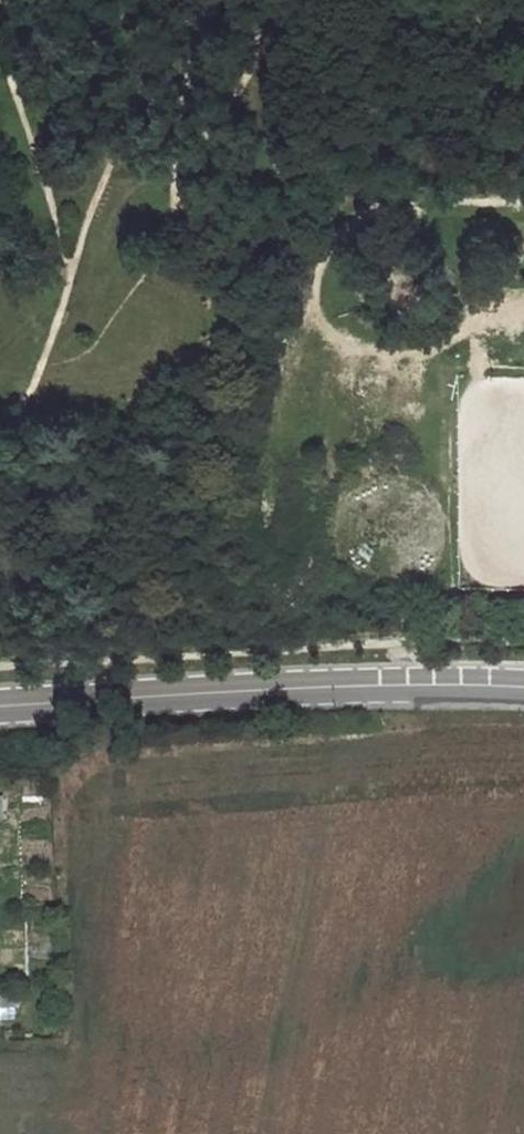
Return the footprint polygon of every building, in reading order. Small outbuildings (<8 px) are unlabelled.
[(0,998),(0,1010),(9,1009),(8,997),(0,998)]
